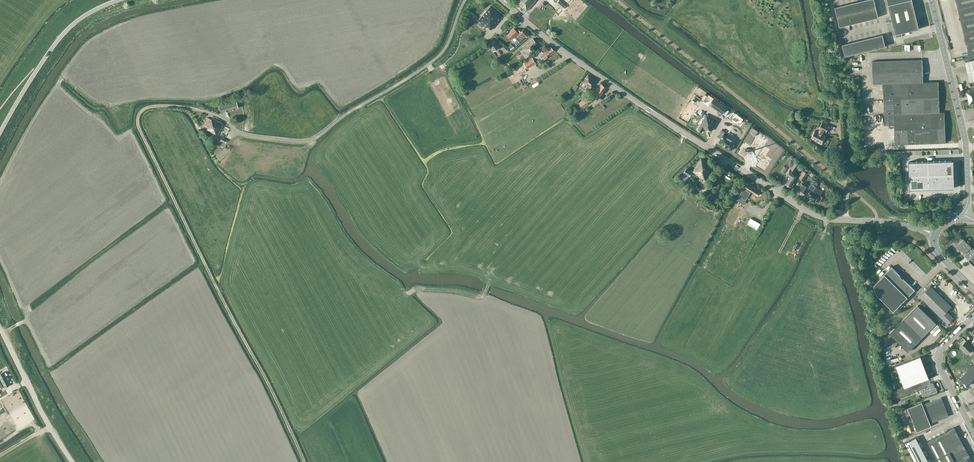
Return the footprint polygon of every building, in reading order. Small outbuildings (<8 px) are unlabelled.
[(514,0),(527,11),(536,0),(514,0)] [(835,7),(839,26),(878,17),(874,0),(863,0),(835,7)] [(919,29),(912,0),(908,0),(888,5),(895,34),(896,37),(902,36),(902,33),(919,29)] [(969,56),(973,55),(973,0),(956,0),(969,56)] [(562,9),(565,5),(560,1),(557,4),(562,9)] [(491,30),(502,17),(490,7),(479,20),(491,30)] [(468,17),(460,27),(464,31),(466,28),(465,27),(471,20),(468,17)] [(514,43),(516,45),(521,40),(525,38),(529,34),(524,28),(521,30),(520,28),(518,30),(520,32),(518,34),(517,34),(514,37),(517,40),(514,43)] [(513,29),(507,34),(511,39),(514,37),(517,34),(518,33),(513,29)] [(883,34),(842,44),(845,56),(885,46),(883,34)] [(532,47),(537,43),(533,39),(522,47),(528,56),(535,50),(532,47)] [(495,40),(489,44),(493,51),(499,47),(495,40)] [(538,61),(541,58),(543,60),(555,51),(551,46),(543,52),(543,53),(541,51),(535,56),(534,57),(535,59),(536,58),(538,61)] [(535,63),(532,57),(523,62),(527,68),(535,63)] [(922,59),(872,61),(872,84),(883,84),(884,126),(889,126),(890,140),(895,139),(895,144),(925,143),(945,143),(945,141),(945,132),(945,120),(944,112),(939,112),(938,82),(923,82),(923,81),(922,59)] [(965,61),(970,82),(973,81),(973,59),(965,61)] [(591,88),(596,81),(588,75),(583,82),(588,86),(585,89),(589,91),(591,88)] [(598,99),(606,88),(601,84),(593,96),(598,99)] [(579,102),(582,107),(590,102),(587,97),(579,102)] [(709,105),(722,114),(727,107),(714,98),(709,105)] [(219,106),(221,111),(221,113),(239,108),(237,101),(219,106)] [(743,119),(734,112),(730,117),(740,124),(743,119)] [(221,124),(211,119),(211,120),(207,117),(204,124),(208,126),(206,129),(215,134),(217,131),(221,124)] [(705,118),(698,129),(702,132),(704,128),(708,130),(709,129),(712,130),(717,121),(711,118),(709,121),(705,118)] [(818,141),(818,142),(823,144),(826,137),(825,137),(826,136),(824,135),(826,132),(827,132),(830,126),(822,122),(819,128),(820,129),(818,132),(815,130),(812,138),(818,141)] [(722,130),(717,136),(721,138),(719,142),(724,145),(723,145),(726,147),(727,147),(732,150),(736,142),(724,134),(725,132),(722,130)] [(743,148),(739,154),(746,158),(749,152),(753,154),(761,140),(757,138),(752,145),(747,142),(746,143),(745,142),(742,147),(743,148)] [(761,160),(757,166),(764,170),(766,167),(768,164),(771,160),(765,156),(769,150),(764,147),(757,157),(761,160)] [(705,179),(714,166),(701,158),(693,171),(705,179)] [(909,189),(952,188),(954,188),(954,183),(953,160),(909,162),(909,189)] [(786,183),(787,184),(790,186),(797,175),(794,173),(799,165),(795,162),(790,169),(786,174),(790,177),(786,183)] [(690,176),(693,171),(687,168),(684,172),(690,176)] [(820,196),(822,193),(823,191),(815,187),(818,182),(813,179),(808,187),(808,188),(813,191),(810,190),(807,196),(812,199),(812,200),(815,202),(816,201),(819,203),(823,197),(820,196)] [(808,188),(808,187),(804,184),(805,183),(802,181),(799,186),(796,191),(804,195),(808,188)] [(758,195),(760,193),(759,192),(760,191),(748,183),(747,183),(739,197),(744,200),(749,191),(757,196),(758,195)] [(749,222),(759,228),(763,222),(752,216),(749,222)] [(965,253),(971,246),(964,238),(963,239),(960,237),(953,244),(959,251),(961,249),(965,253)] [(973,248),(972,247),(965,253),(966,254),(964,255),(968,259),(968,260),(969,260),(970,261),(973,265),(973,248)] [(891,267),(877,281),(873,285),(876,293),(893,310),(914,290),(915,289),(892,266),(891,267)] [(930,285),(920,296),(947,324),(953,318),(947,311),(952,306),(930,285)] [(908,351),(936,323),(918,305),(890,333),(908,351)] [(973,341),(970,344),(966,340),(960,346),(967,353),(972,348),(973,350),(973,339),(973,341)] [(897,390),(898,394),(925,383),(924,380),(928,378),(920,356),(895,366),(904,387),(897,390)] [(5,387),(11,384),(4,372),(0,374),(0,378),(5,387)] [(925,383),(898,394),(900,398),(920,389),(923,397),(937,391),(936,387),(935,387),(933,383),(926,386),(925,383)] [(912,419),(945,406),(941,397),(925,403),(925,404),(923,405),(922,402),(908,407),(912,419)] [(949,416),(945,406),(912,419),(917,431),(931,426),(930,422),(932,421),(932,422),(949,416)] [(937,461),(938,461),(969,461),(966,456),(967,456),(966,455),(968,454),(954,427),(927,441),(937,461)] [(907,441),(918,461),(929,461),(916,437),(907,441)]
